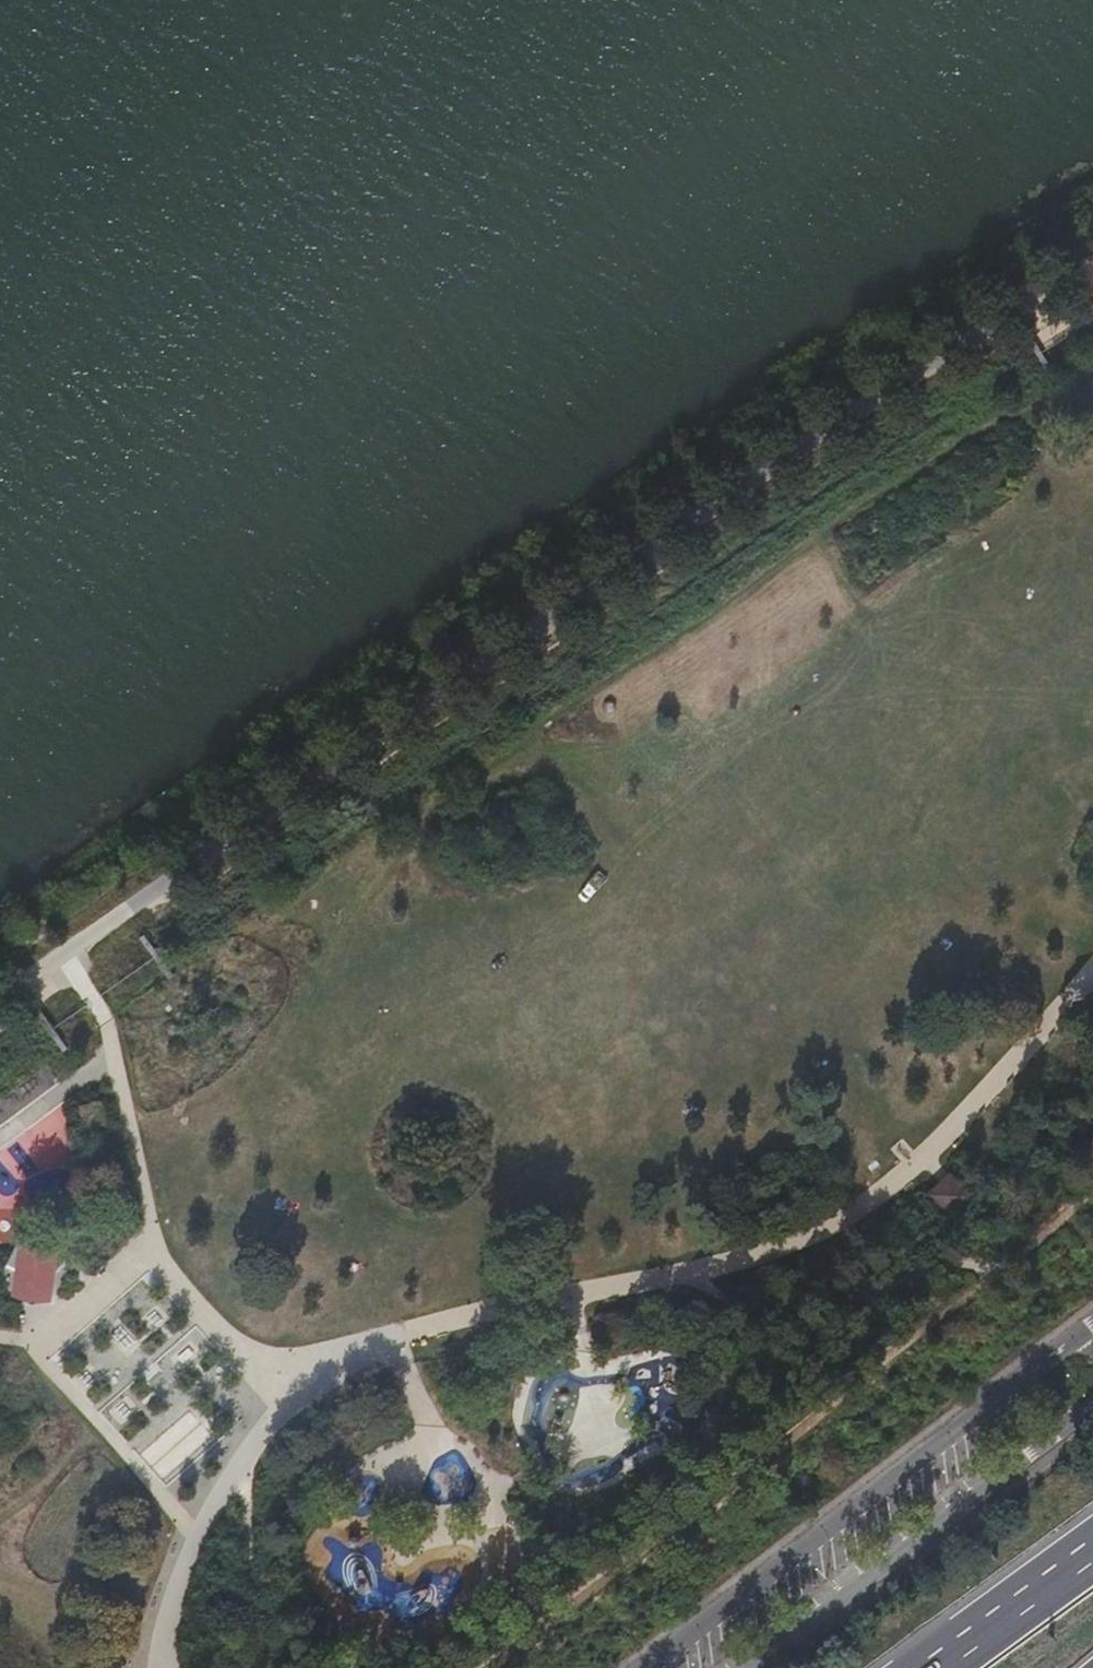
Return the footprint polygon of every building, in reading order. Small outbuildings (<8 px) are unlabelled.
[(950,1176),(929,1195),(947,1215),(968,1196),(950,1176)] [(26,1248),(18,1296),(52,1301),(60,1254),(26,1248)]
